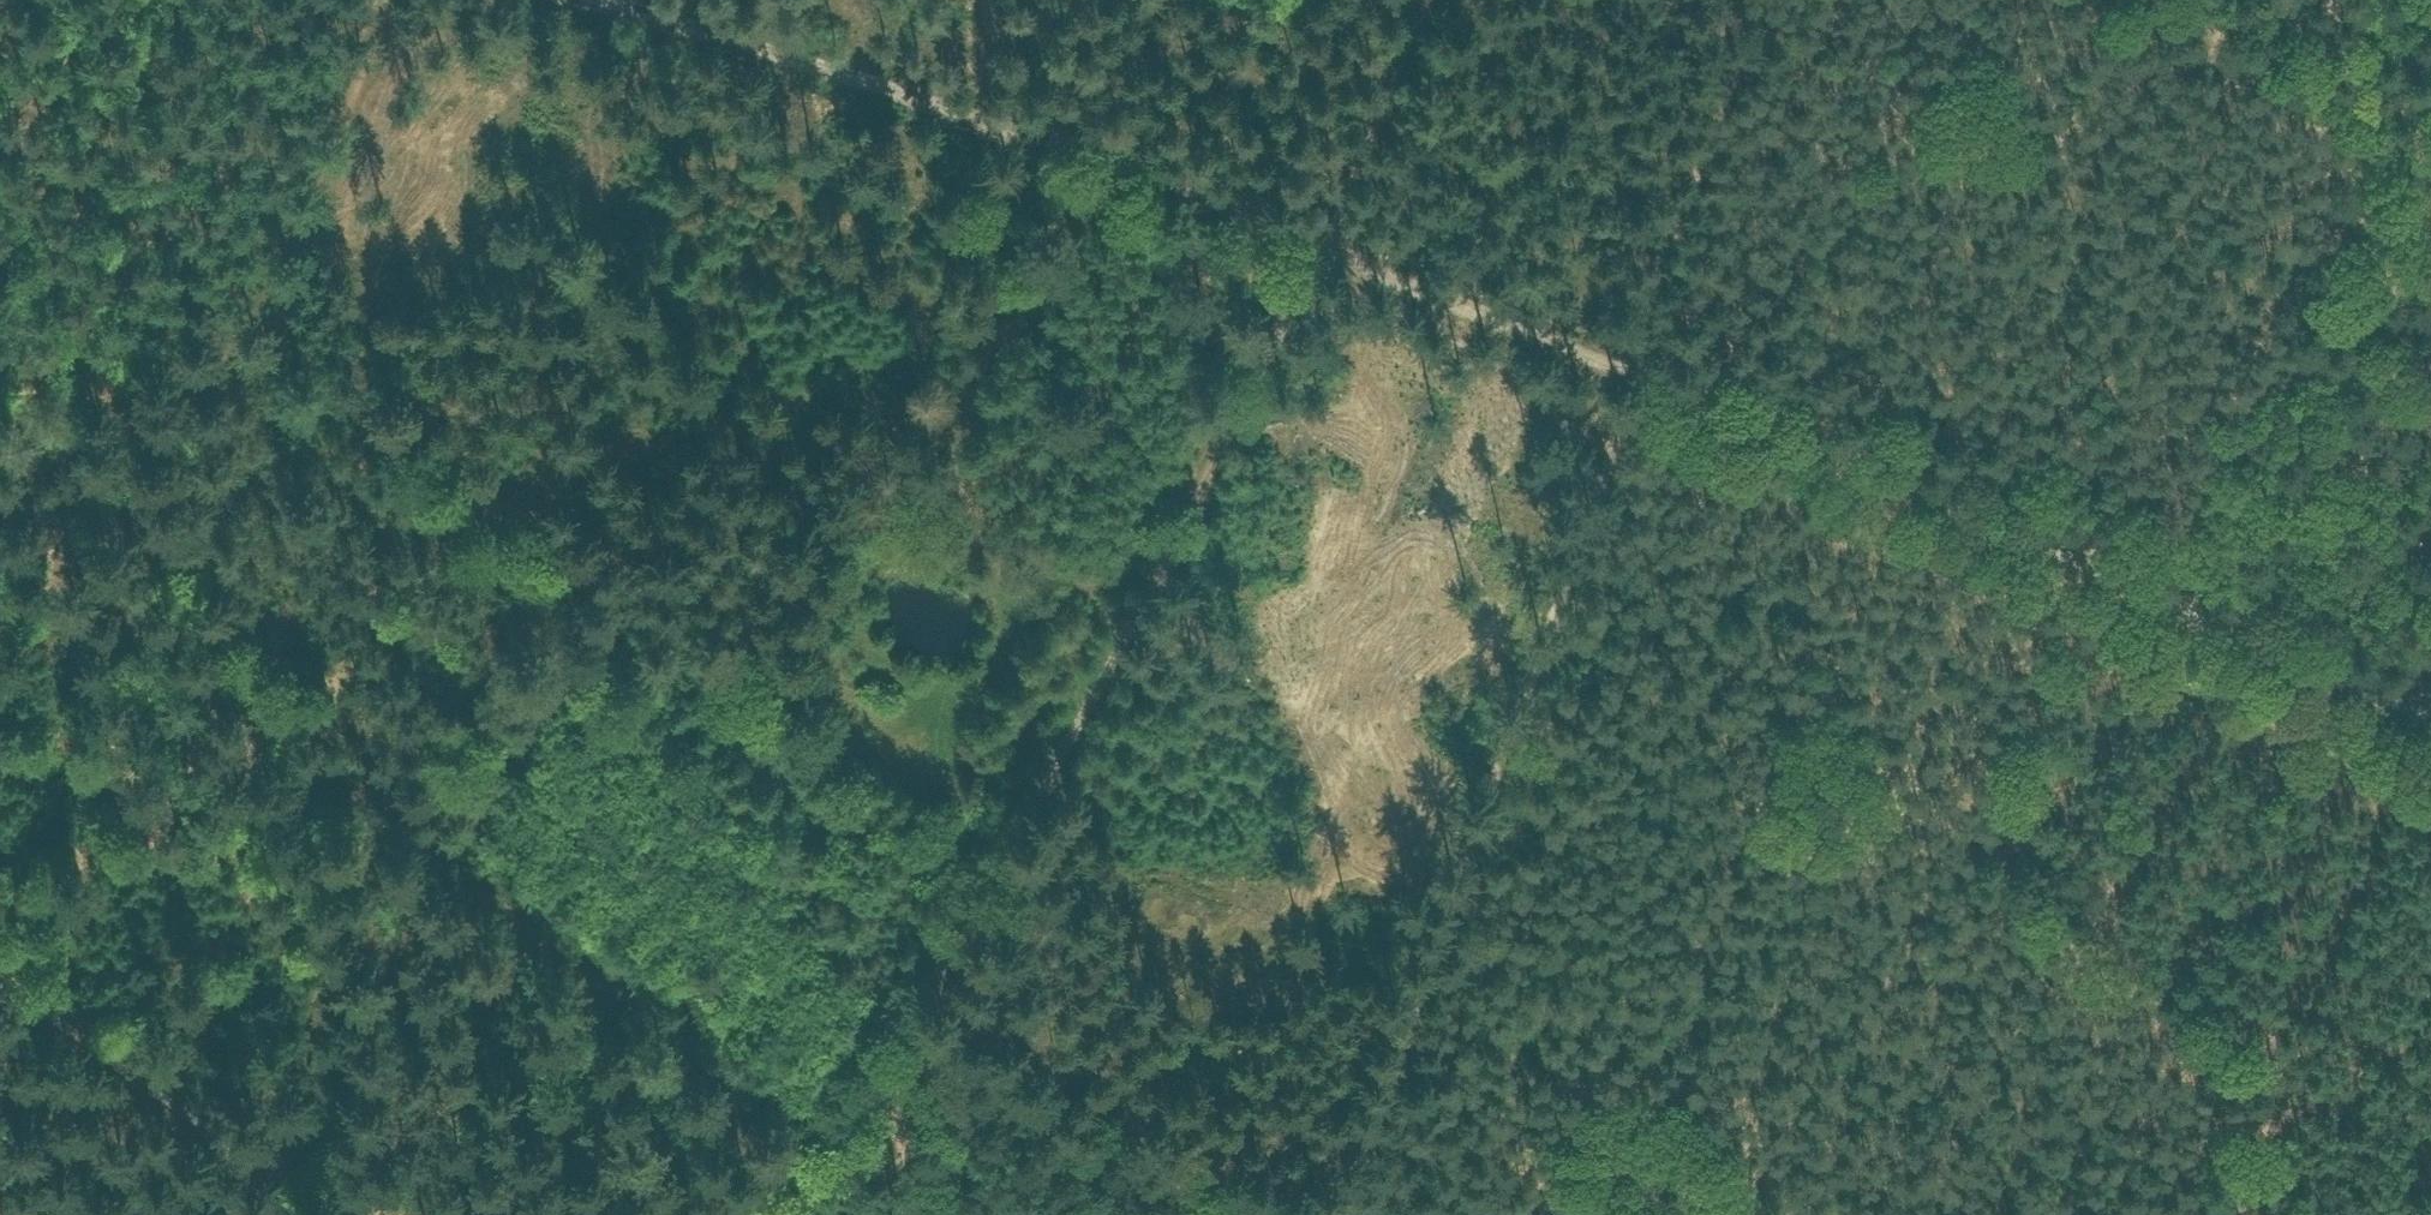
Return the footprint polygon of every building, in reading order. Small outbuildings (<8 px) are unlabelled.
[(1093,772),(1104,778),(1116,757),(1105,751),(1093,772)]
